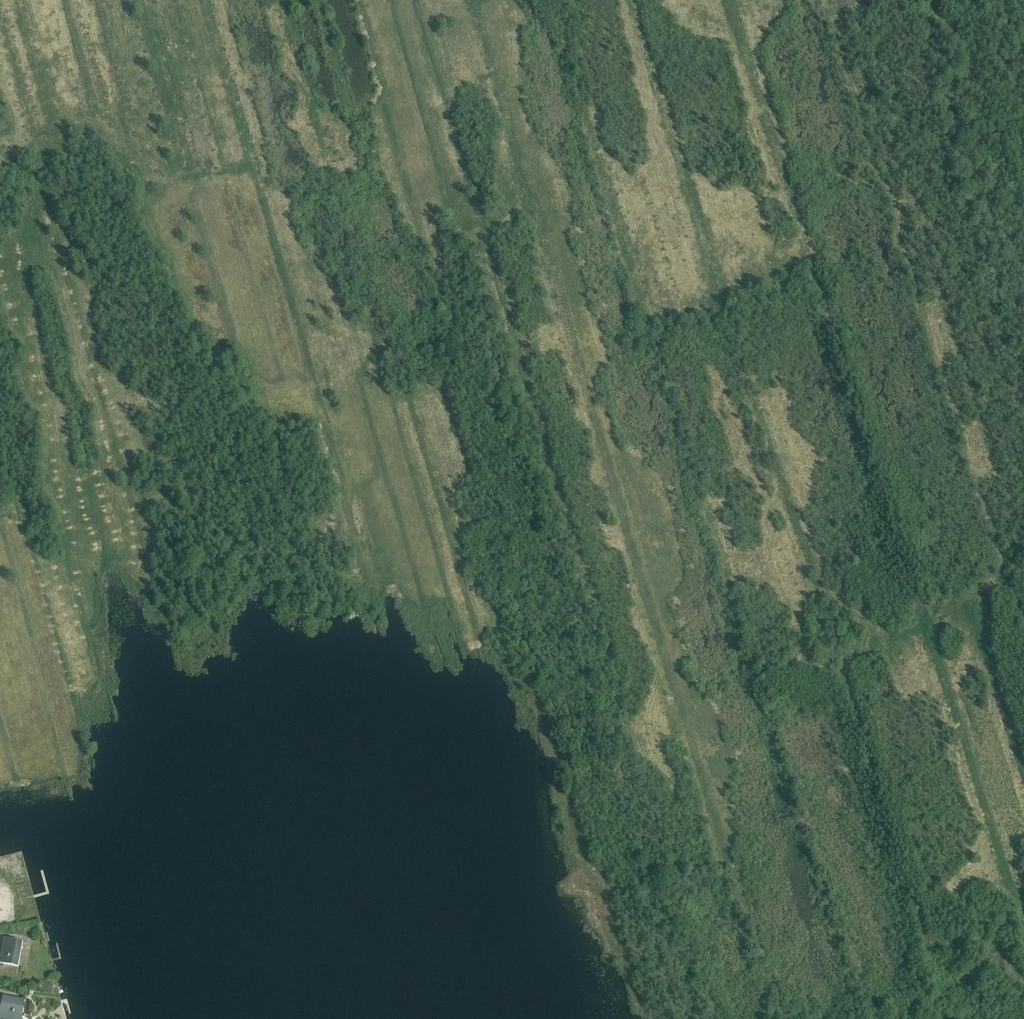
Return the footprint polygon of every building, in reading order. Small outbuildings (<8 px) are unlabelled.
[(5,939),(0,963),(18,966),(22,942),(5,939)] [(3,995),(0,1013),(0,1018),(22,1018),(26,1000),(3,995)]
